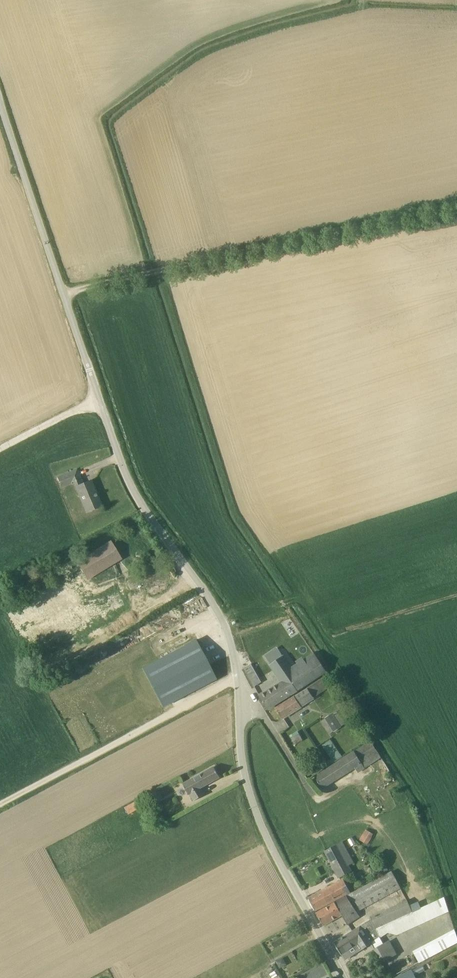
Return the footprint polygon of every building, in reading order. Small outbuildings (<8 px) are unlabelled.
[(91,481),(83,485),(77,470),(58,478),(63,488),(74,483),(87,513),(101,506),(91,481)] [(120,559),(115,552),(116,552),(111,542),(85,558),(78,562),(88,579),(95,574),(120,559)] [(162,708),(216,680),(196,640),(142,668),(162,708)] [(292,667),(287,661),(275,669),(283,682),(260,697),(268,710),(312,681),(327,672),(314,653),(292,667)] [(244,668),(254,686),(261,682),(259,677),(251,664),(244,668)] [(363,744),(370,739),(327,676),(321,680),(363,744)] [(315,699),(308,688),(276,709),(283,720),(315,699)] [(333,713),(325,718),(334,731),(341,726),(333,713)] [(297,730),(303,739),(308,736),(303,727),(297,730)] [(299,734),(291,738),(295,745),(303,740),(299,734)] [(327,762),(330,767),(343,757),(331,740),(323,746),(332,759),(327,762)] [(361,748),(371,763),(381,757),(371,741),(361,747),(361,748)] [(358,772),(365,768),(354,751),(315,776),(322,789),(355,768),(358,772)] [(220,778),(214,768),(185,784),(194,799),(205,794),(202,787),(220,778)] [(140,808),(136,801),(124,807),(128,814),(140,808)] [(374,834),(366,829),(360,840),(367,844),(374,834)] [(341,842),(324,851),(339,878),(352,871),(349,865),(352,863),(341,842)] [(400,887),(392,871),(346,894),(357,912),(400,887)] [(342,881),(309,899),(315,911),(348,892),(342,881)] [(347,897),(316,913),(324,926),(342,915),(346,921),(348,920),(350,923),(360,917),(347,897)] [(444,897),(431,903),(437,917),(448,912),(444,897)] [(407,900),(371,917),(372,920),(361,927),(365,934),(372,931),(377,929),(376,928),(412,911),(407,900)] [(361,927),(334,943),(342,955),(349,951),(352,956),(362,949),(372,943),(380,937),(377,929),(372,931),(365,934),(361,927)] [(450,935),(415,954),(419,962),(455,944),(450,935)] [(389,941),(374,950),(381,962),(396,953),(389,941)] [(282,957),(276,961),(280,967),(286,963),(282,957)]
